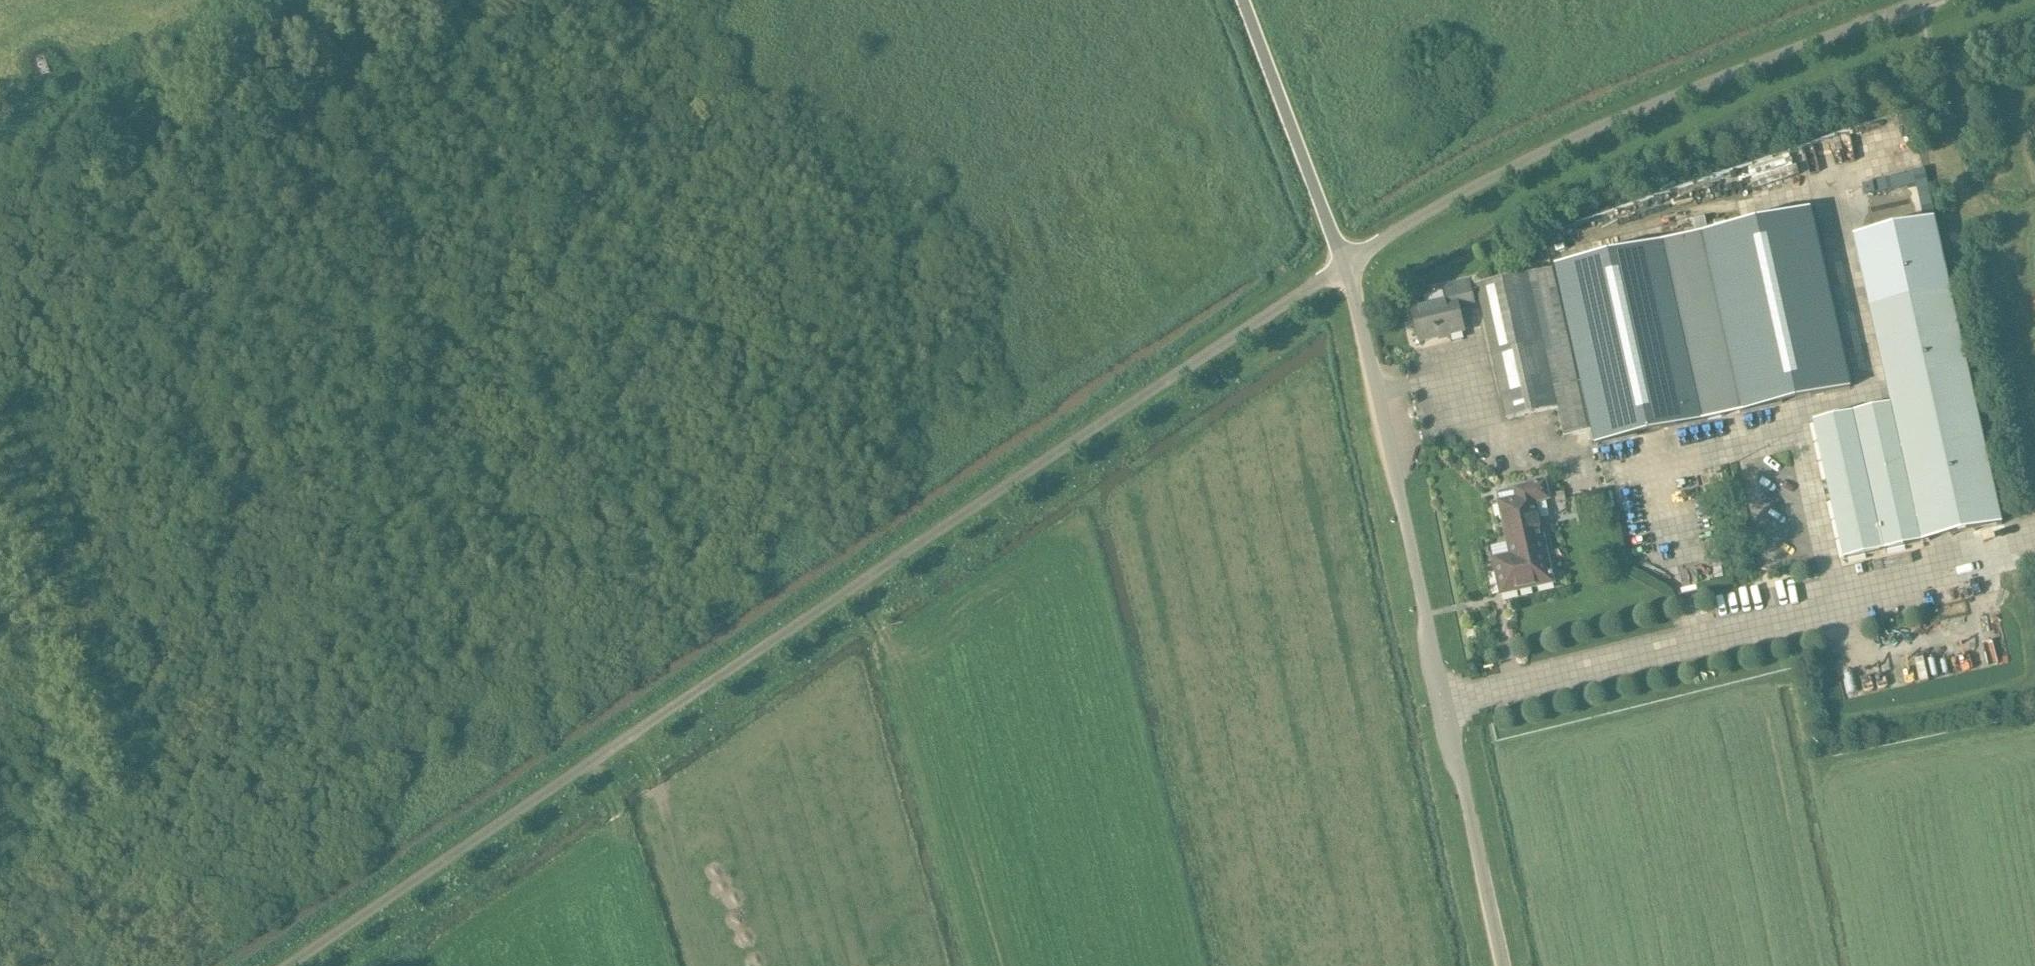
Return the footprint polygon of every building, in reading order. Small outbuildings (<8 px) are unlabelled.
[(29,57),(40,84),(62,75),(51,49),(29,57)] [(1564,435),(1591,428),(1595,444),(1852,386),(1812,210),(1555,267),(1476,285),(1507,420),(1559,408),(1564,435)] [(1704,217),(1692,220),(1696,232),(1708,229),(1704,217)] [(1893,403),(1815,421),(1846,559),(2003,524),(1950,289),(1950,288),(1951,288),(1940,240),(1935,218),(1934,218),(1855,236),(1871,306),(1893,403)] [(1446,286),(1449,300),(1413,308),(1421,342),(1464,332),(1459,310),(1474,307),(1468,281),(1446,286)] [(1499,502),(1506,536),(1542,528),(1537,502),(1550,499),(1546,482),(1515,488),(1517,498),(1499,502)] [(1555,583),(1542,528),(1506,536),(1511,555),(1501,557),(1504,570),(1496,572),(1501,595),(1555,583)] [(1928,698),(1935,689),(1924,681),(1917,690),(1928,698)]
